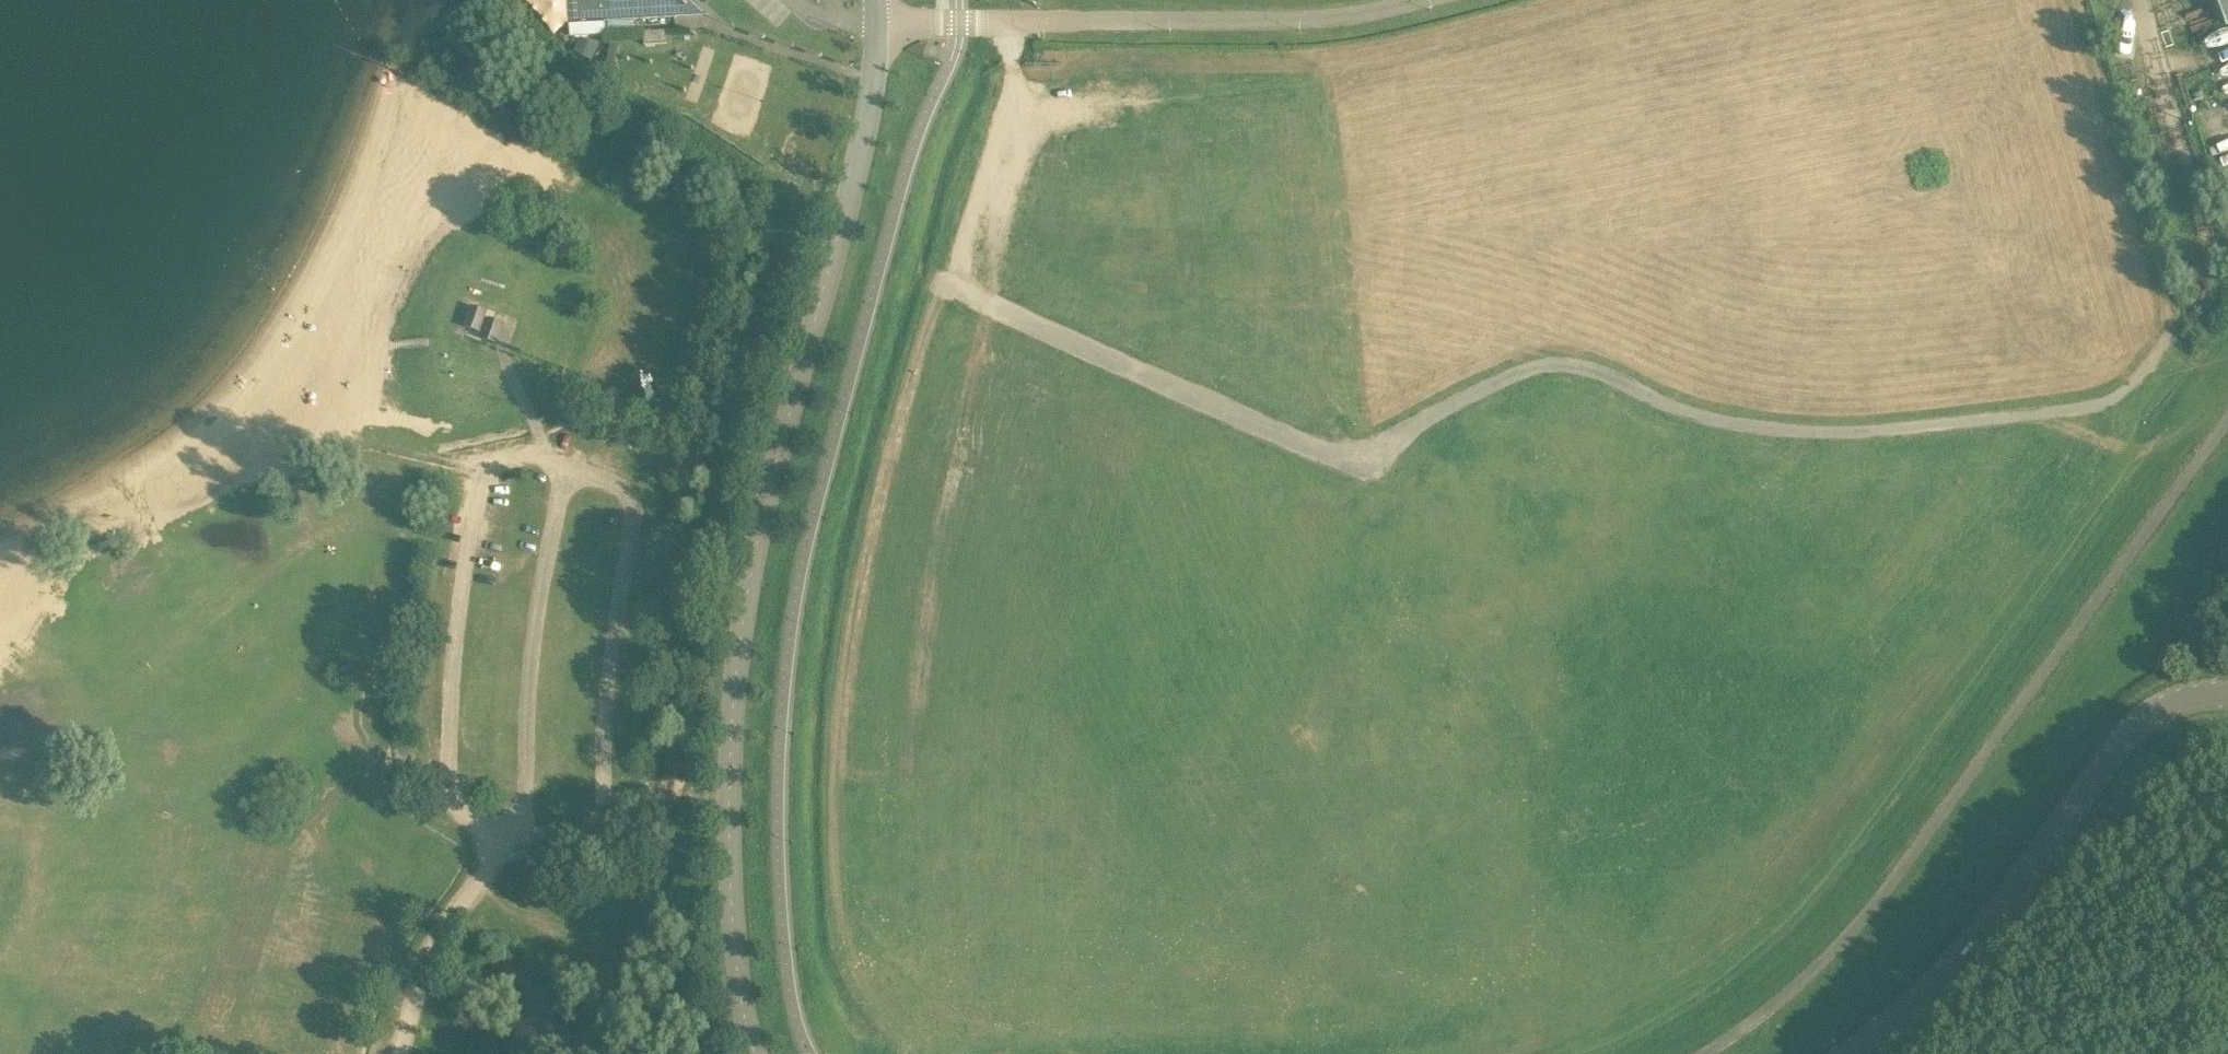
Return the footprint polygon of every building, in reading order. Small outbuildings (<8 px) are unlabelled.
[(675,16),(675,15),(673,15),(673,11),(672,6),(675,7),(678,4),(681,0),(571,0),(572,21),(566,21),(566,22),(675,16)] [(2225,25),(2227,24),(2227,0),(2215,0),(2225,25)] [(666,30),(643,31),(643,45),(667,43),(666,30)] [(590,59),(598,43),(583,35),(575,52),(590,59)] [(497,336),(475,308),(464,316),(487,344),(497,336)]
